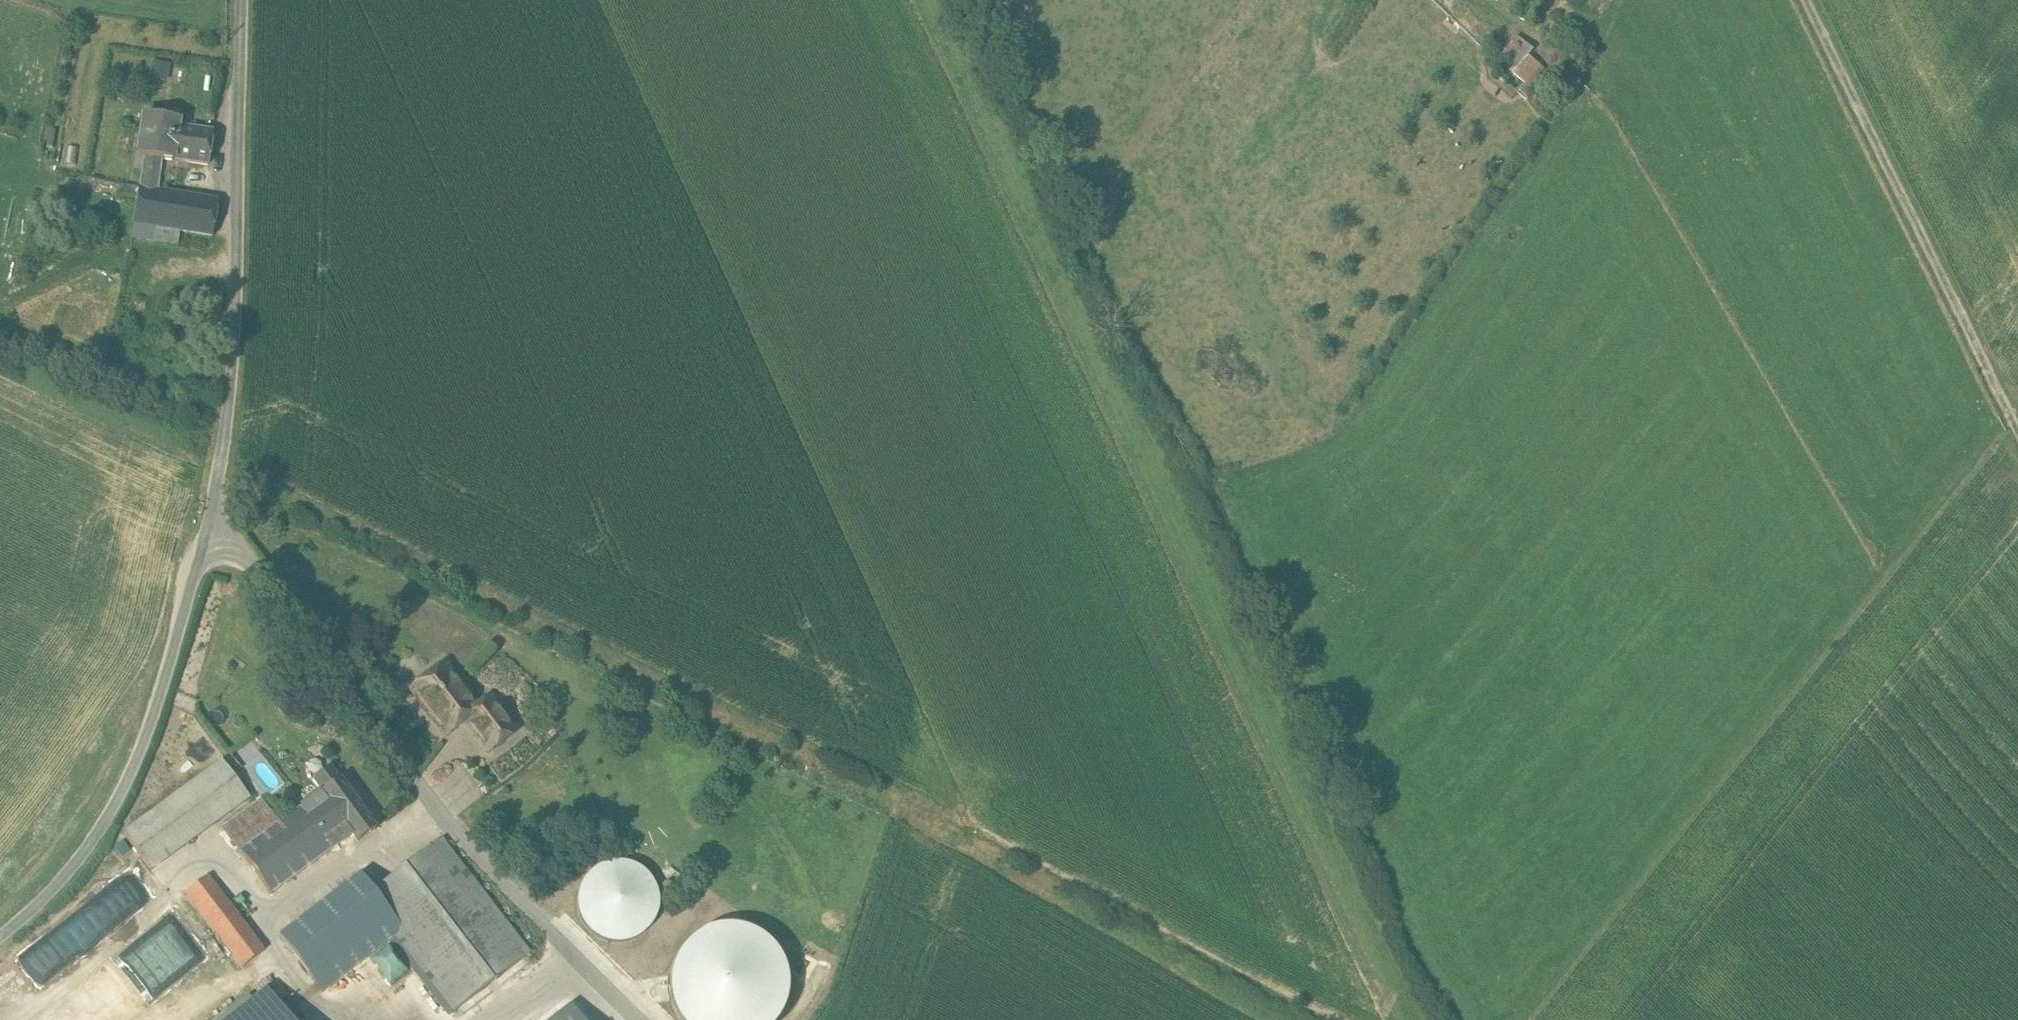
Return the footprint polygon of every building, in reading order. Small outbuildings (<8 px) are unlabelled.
[(1528,54),(1513,72),(1500,61),(1492,71),(1518,93),(1541,65),(1528,54)] [(180,121),(144,115),(138,155),(138,156),(146,157),(161,159),(174,161),(174,158),(179,126),(180,121)] [(214,131),(179,126),(174,158),(208,163),(214,131)] [(146,157),(138,156),(138,155),(136,154),(134,167),(145,169),(146,157)] [(219,199),(158,190),(161,159),(146,157),(145,169),(143,187),(139,186),(134,237),(154,239),(156,226),(213,235),(219,199)] [(477,709),(444,665),(412,689),(423,704),(422,709),(429,719),(434,718),(446,734),(465,719),(478,710),(477,709)] [(478,710),(465,719),(488,750),(514,731),(490,699),(477,709),(478,710)] [(222,762),(124,834),(151,870),(249,798),(222,762)] [(376,828),(340,780),(330,767),(313,779),(322,793),(300,809),(331,849),(352,834),(358,842),(376,828)] [(262,800),(223,829),(241,852),(280,824),(262,800)] [(280,824),(241,852),(271,894),(331,849),(300,809),(280,824)] [(442,838),(373,890),(403,930),(393,937),(410,959),(452,1013),(530,953),(442,838)] [(656,916),(659,901),(655,885),(647,872),(633,864),(618,861),(603,864),(590,873),(581,886),(578,902),(581,917),(590,930),(603,938),(619,941),(634,938),(647,929),(656,916)] [(361,874),(279,936),(322,992),(393,937),(403,930),(373,890),(361,874)] [(238,917),(206,875),(185,891),(217,933),(238,917)] [(125,925),(125,937),(131,937),(131,918),(150,919),(150,910),(147,910),(148,886),(118,886),(118,902),(120,902),(119,925),(125,925)] [(803,945),(705,915),(674,1019),(781,1019),(803,945)] [(238,917),(217,933),(243,967),(264,951),(238,917)] [(393,937),(322,992),(338,1014),(410,959),(393,937)] [(194,1006),(204,1019),(226,1019),(278,980),(260,956),(194,1006)] [(236,1019),(310,1019),(282,984),(236,1019)] [(555,1019),(579,1019),(570,1009),(555,1019)]
